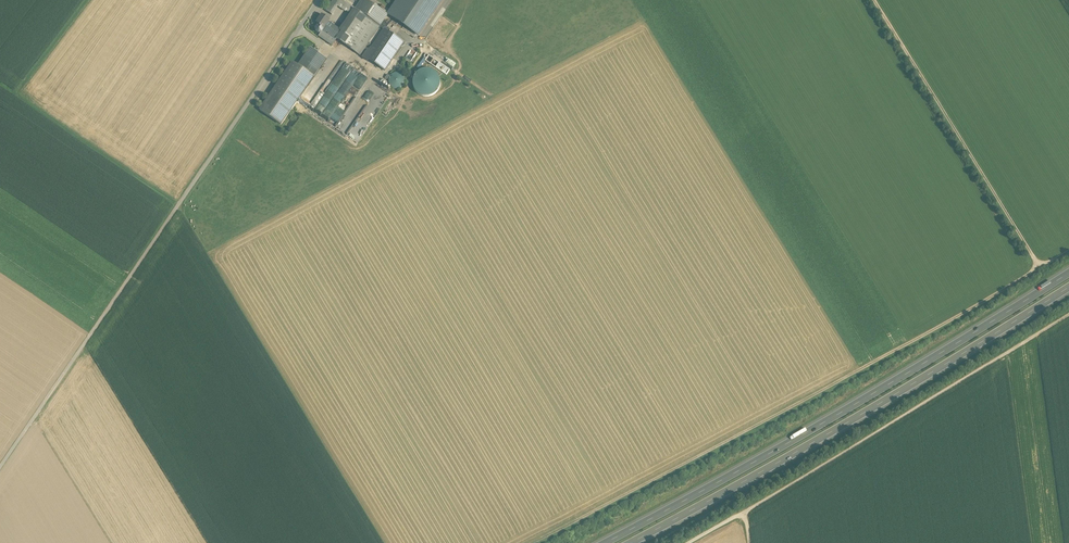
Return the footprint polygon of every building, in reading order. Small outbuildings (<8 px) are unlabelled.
[(341,0),(333,0),(326,11),(332,15),(338,5),(346,11),(349,6),(341,0)] [(355,10),(356,10),(380,26),(388,15),(365,0),(362,0),(355,10)] [(418,35),(443,0),(398,0),(388,15),(418,35)] [(349,6),(346,11),(353,15),(356,10),(355,10),(349,6)] [(341,32),(328,23),(323,31),(336,40),(360,56),(380,26),(356,10),(353,15),(341,32)] [(330,21),(322,15),(316,23),(320,26),(319,26),(317,27),(316,29),(316,32),(319,33),(321,33),(323,30),(323,31),(328,23),(330,21)] [(384,29),(371,48),(376,51),(370,61),(385,71),(404,43),(384,29)] [(323,31),(323,30),(321,33),(319,36),(332,46),(336,40),(323,31)] [(326,59),(311,48),(298,66),(314,77),(326,59)] [(370,61),(376,51),(371,48),(369,51),(367,50),(362,57),(369,62),(370,61)] [(426,61),(447,75),(450,70),(430,56),(426,61)] [(330,122),(361,71),(342,60),(329,83),(330,84),(313,112),(330,122)] [(314,77),(293,63),(260,110),(281,125),(314,77)] [(433,94),(436,92),(439,89),(440,86),(441,82),(440,78),(438,74),(436,71),(432,69),(428,68),(424,69),(421,70),(417,72),(415,75),(413,79),(413,82),(414,86),(415,90),(418,93),(421,95),(425,96),(429,96),(433,94)] [(402,87),(404,85),(405,83),(405,80),(404,78),(403,75),(401,74),(398,73),(395,73),(393,75),(391,77),(390,79),(389,82),(390,84),(392,87),(394,88),(397,89),(399,89),(402,87)] [(383,95),(375,104),(380,108),(388,99),(383,95)]
